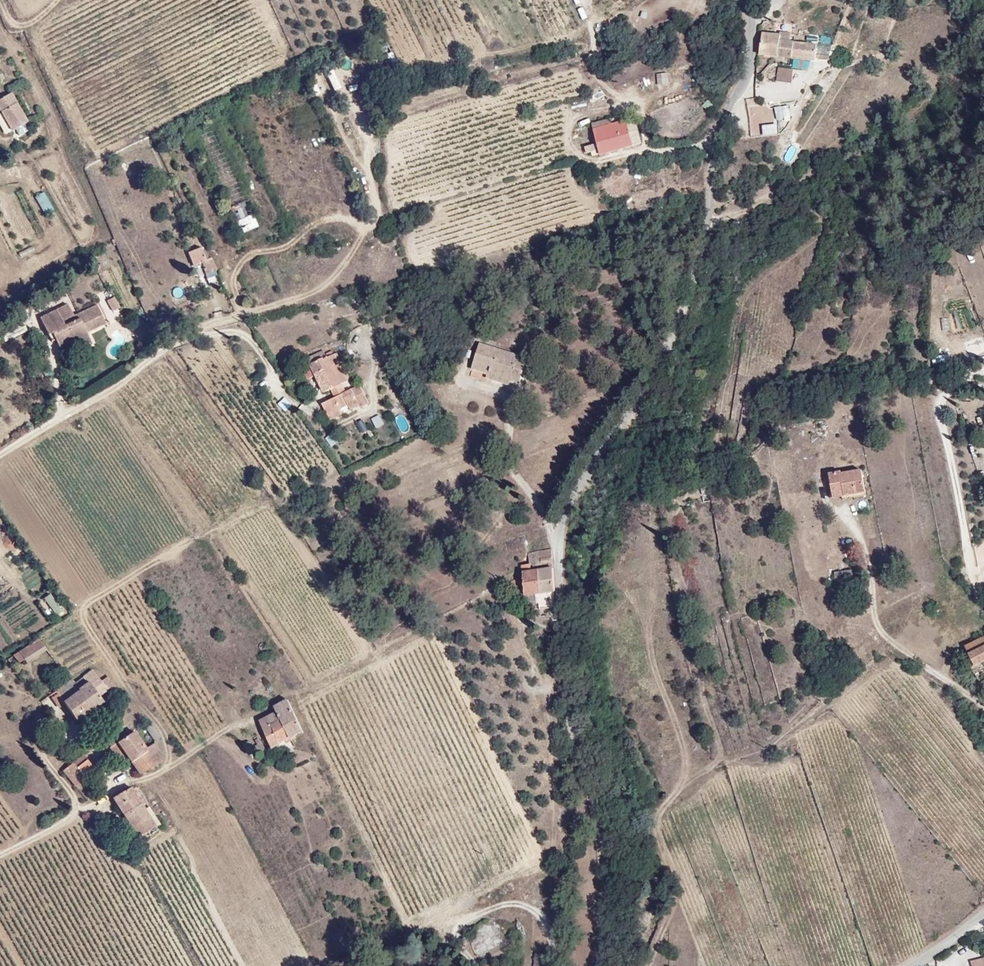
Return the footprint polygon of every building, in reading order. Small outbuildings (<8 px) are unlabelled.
[(815,61),(818,47),(791,42),(792,33),(779,31),(779,34),(763,31),(760,51),(815,61)] [(384,54),(379,42),(368,47),(373,59),(384,54)] [(826,60),(830,48),(821,45),(817,57),(826,60)] [(779,68),(777,81),(790,83),(792,69),(779,68)] [(332,70),(325,73),(334,90),(341,86),(332,70)] [(657,89),(669,88),(668,76),(656,77),(657,89)] [(341,96),(358,88),(355,81),(338,89),(341,96)] [(10,94),(0,100),(0,111),(1,113),(11,130),(13,133),(27,124),(10,94)] [(11,130),(1,113),(0,114),(0,124),(6,134),(11,130)] [(259,225),(210,120),(192,128),(240,233),(259,225)] [(638,146),(631,121),(610,126),(608,120),(593,125),(595,135),(597,144),(587,147),(586,147),(588,154),(599,150),(600,156),(638,146)] [(778,134),(777,124),(763,126),(764,136),(778,134)] [(585,138),(587,147),(597,144),(595,135),(585,138)] [(35,195),(43,214),(52,210),(44,191),(35,195)] [(281,238),(278,226),(264,230),(266,241),(281,238)] [(209,256),(204,244),(189,251),(195,263),(202,259),(209,256)] [(219,266),(213,254),(209,256),(202,259),(207,271),(215,268),(219,266)] [(115,301),(108,289),(97,296),(103,308),(115,301)] [(88,335),(107,324),(96,306),(77,317),(78,320),(66,326),(64,323),(74,317),(67,306),(39,321),(53,347),(57,344),(62,353),(89,338),(88,335)] [(127,314),(121,316),(124,323),(130,321),(127,314)] [(67,363),(95,347),(89,338),(62,353),(67,363)] [(523,355),(473,340),(467,364),(487,371),(488,367),(503,372),(502,376),(516,381),(523,355)] [(318,353),(304,362),(320,392),(329,387),(332,396),(317,403),(323,416),(337,411),(335,408),(342,405),(345,409),(353,405),(355,408),(364,404),(354,385),(342,390),(340,386),(345,383),(329,354),(321,358),(318,353)] [(374,427),(383,424),(380,415),(371,418),(374,427)] [(830,467),(819,470),(823,488),(820,488),(821,493),(832,491),(833,494),(857,489),(851,464),(831,469),(830,467)] [(539,590),(542,551),(520,549),(520,560),(512,560),(509,576),(506,577),(503,572),(489,581),(493,589),(503,583),(507,585),(509,589),(518,591),(523,591),(537,593),(539,593),(539,590)] [(834,570),(834,582),(851,582),(851,570),(834,570)] [(518,591),(509,589),(508,601),(517,601),(518,591)] [(534,609),(537,593),(523,591),(521,607),(534,609)] [(3,618),(9,608),(0,603),(0,616),(3,618)] [(977,669),(981,668),(972,650),(983,645),(983,619),(958,633),(966,649),(962,650),(973,672),(977,669)] [(54,643),(46,633),(26,647),(33,656),(54,643)] [(94,676),(103,691),(119,680),(112,669),(102,675),(100,672),(96,665),(89,669),(94,676)] [(77,678),(71,668),(50,683),(59,696),(71,716),(88,706),(105,695),(103,691),(94,676),(89,669),(77,678)] [(50,683),(42,688),(50,701),(59,696),(50,683)] [(93,713),(110,703),(105,695),(88,706),(93,713)] [(275,713),(285,731),(276,736),(270,727),(261,732),(275,758),(284,753),(294,748),(308,741),(306,737),(289,706),(275,713)] [(139,767),(163,753),(154,738),(143,743),(134,726),(124,731),(118,721),(103,731),(109,741),(119,736),(127,748),(139,767)] [(117,755),(127,748),(119,736),(109,741),(117,755)] [(65,765),(77,785),(89,778),(80,759),(87,755),(81,744),(75,747),(68,752),(73,760),(65,765)] [(61,757),(65,765),(73,760),(68,752),(61,757)] [(133,798),(119,806),(136,836),(150,828),(133,798)] [(542,953),(533,954),(535,965),(544,965),(542,953)] [(978,953),(957,956),(958,965),(977,965),(978,953)]
